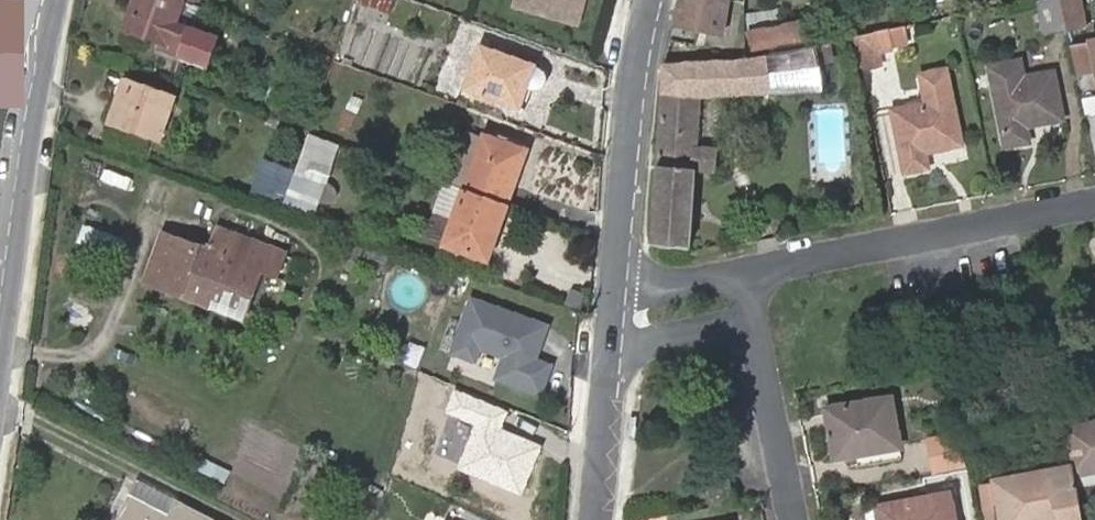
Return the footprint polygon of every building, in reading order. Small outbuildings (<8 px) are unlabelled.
[(196,8),(196,7),(182,2),(175,0),(133,0),(123,28),(159,41),(156,50),(204,67),(215,38),(189,29),(196,8)] [(393,0),(358,0),(357,4),(388,15),(393,0)] [(512,8),(576,26),(583,0),(515,0),(512,8)] [(691,30),(697,0),(679,0),(673,27),(691,30)] [(691,30),(722,37),(728,1),(723,0),(697,0),(691,30)] [(1059,0),(1057,0),(1036,4),(1043,37),(1066,32),(1059,0)] [(1082,0),(1059,0),(1066,32),(1087,28),(1082,0)] [(907,25),(854,37),(862,71),(885,66),(882,54),(894,51),(894,48),(912,44),(907,25)] [(802,45),(797,26),(748,37),(752,56),(802,45)] [(1071,46),(1077,76),(1094,72),(1088,42),(1071,46)] [(813,47),(763,57),(770,94),(819,91),(813,47)] [(545,80),(543,74),(540,70),(533,67),(479,48),(465,90),(518,108),(527,111),(535,91),(537,90),(541,88),(543,84),(545,80)] [(662,67),(652,243),(687,245),(693,172),(713,173),(714,151),(694,150),(699,97),(770,94),(763,57),(749,60),(664,66),(662,67)] [(1024,80),(1020,62),(990,68),(1006,149),(1028,144),(1025,128),(1062,120),(1053,74),(1024,80)] [(890,107),(904,175),(932,169),(929,154),(967,146),(951,66),(918,72),(924,100),(890,107)] [(173,98),(122,81),(108,123),(158,141),(173,98)] [(347,132),(360,102),(348,99),(337,128),(347,132)] [(294,172),(282,210),(312,221),(326,183),(304,176),(309,159),(331,166),(339,145),(308,134),(294,172)] [(464,134),(447,184),(463,190),(481,141),(464,134)] [(463,190),(505,205),(524,150),(484,135),(481,141),(463,190)] [(309,159),(304,176),(326,183),(331,166),(309,159)] [(259,174),(283,183),(288,168),(265,160),(259,174)] [(287,184),(283,183),(259,174),(252,194),(280,204),(287,184)] [(485,261),(505,205),(463,190),(443,246),(485,261)] [(162,234),(144,282),(241,318),(260,271),(273,276),(283,253),(218,229),(209,252),(162,234)] [(353,262),(359,247),(348,243),(343,258),(353,262)] [(540,327),(469,301),(448,356),(475,366),(481,350),(504,359),(496,380),(538,396),(548,369),(528,361),(540,327)] [(507,412),(452,390),(443,413),(473,426),(455,470),(521,497),(542,446),(500,429),(507,412)] [(898,451),(889,399),(823,411),(833,464),(898,451)] [(1076,478),(1094,474),(1094,418),(1065,424),(1076,478)] [(956,431),(927,437),(935,477),(963,471),(956,431)] [(999,519),(1083,519),(1073,464),(991,479),(999,519)] [(985,519),(998,519),(991,482),(978,484),(985,519)] [(118,519),(209,519),(138,484),(118,519)] [(946,498),(874,512),(875,514),(876,519),(950,519),(946,498)]
